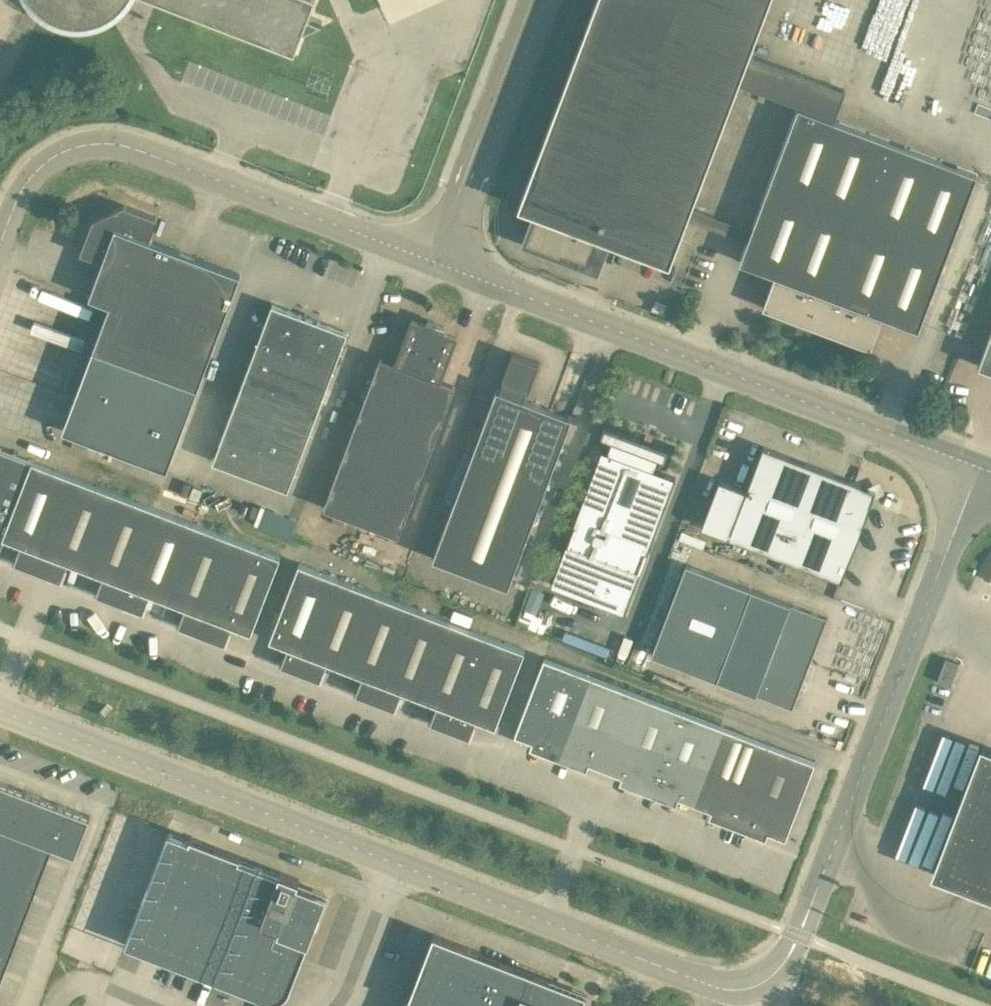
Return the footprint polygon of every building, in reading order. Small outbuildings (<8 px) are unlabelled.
[(32,2),(35,6),(39,9),(43,13),(47,16),(52,18),(57,20),(61,22),(66,23),(72,24),(77,24),(82,24),(87,24),(92,23),(97,22),(102,20),(107,18),(111,15),(115,12),(119,8),(123,5),(126,1),(127,0),(31,0),(32,2)] [(295,49),(303,29),(323,20),(309,14),(314,0),(167,0),(295,49)] [(519,205),(537,212),(525,242),(561,255),(562,251),(588,261),(597,235),(670,263),(770,0),(596,0),(519,205)] [(692,206),(687,218),(747,241),(739,261),(775,275),(763,307),(796,319),(871,347),(881,319),(883,315),(892,319),(919,329),(922,319),(978,173),(834,118),(845,88),(750,52),(738,82),(798,105),(751,229),(692,206)] [(198,387),(241,273),(150,239),(158,217),(124,204),(93,219),(80,252),(102,261),(89,295),(110,303),(93,348),(198,387)] [(213,461),(287,489),(347,331),(272,303),(213,461)] [(395,363),(380,357),(324,507),(399,535),(455,385),(440,380),(457,336),(442,331),(445,325),(428,319),(426,324),(412,319),(395,363)] [(990,370),(990,331),(978,365),(990,370)] [(167,468),(198,387),(93,348),(63,428),(167,468)] [(497,388),(433,557),(508,586),(572,416),(523,398),(527,388),(529,389),(539,362),(512,352),(502,379),(504,379),(500,389),(497,388)] [(613,439),(608,451),(602,449),(551,584),(624,612),(676,477),(654,468),(659,456),(664,458),(668,448),(653,443),(650,451),(638,447),(641,438),(605,425),(601,434),(613,439)] [(719,479),(702,526),(842,579),(876,489),(763,446),(747,489),(719,479)] [(21,491),(33,460),(0,447),(0,483),(21,491)] [(33,460),(21,491),(9,523),(4,536),(5,537),(21,543),(14,562),(37,571),(74,476),(33,460)] [(92,553),(115,491),(74,476),(37,571),(61,580),(68,561),(86,568),(92,553)] [(9,523),(21,491),(0,483),(0,519),(9,523)] [(115,491),(92,553),(86,568),(103,575),(96,594),(120,603),(156,507),(153,506),(115,491)] [(297,519),(261,505),(254,524),(288,537),(290,538),(297,519)] [(143,612),(150,593),(168,600),(197,523),(156,507),(120,603),(143,612)] [(9,523),(0,519),(0,549),(5,537),(4,536),(9,523)] [(280,555),(197,523),(168,600),(185,606),(178,625),(225,643),(232,624),(251,631),(280,555)] [(288,645),(281,664),(300,672),(337,577),(299,562),(269,638),(288,645)] [(686,563),(651,653),(792,708),(827,617),(686,563)] [(320,680),(327,661),(345,667),(374,591),(337,577),(300,672),(320,680)] [(375,701),(408,616),(412,605),(374,591),(345,667),(362,674),(355,693),(375,701)] [(420,696),(427,676),(449,620),(412,605),(408,616),(375,701),(395,708),(402,689),(420,696)] [(450,729),(482,645),(486,634),(449,620),(427,676),(420,696),(437,703),(430,722),(450,729)] [(486,634),(482,645),(450,729),(470,737),(477,718),(495,725),(525,648),(486,634)] [(590,674),(544,656),(515,733),(561,750),(590,674)] [(937,681),(950,686),(959,662),(946,657),(937,681)] [(605,767),(635,691),(590,674),(561,750),(605,767)] [(650,785),(651,783),(680,708),(635,691),(605,767),(650,785)] [(695,802),(696,800),(724,725),(680,708),(651,783),(650,785),(695,802)] [(724,725),(696,800),(695,802),(740,819),(769,742),(724,725)] [(740,819),(786,837),(815,760),(769,742),(740,819)] [(982,746),(934,871),(990,893),(990,749),(982,746)] [(90,815),(0,781),(0,983),(53,845),(75,854),(90,815)] [(124,944),(265,998),(269,999),(272,999),(276,999),(279,998),(282,996),(285,994),(287,992),(289,989),(300,962),(296,960),(320,896),(296,886),(299,878),(280,870),(278,874),(239,859),(240,855),(190,836),(189,839),(168,831),(124,944)] [(567,989),(477,954),(479,950),(434,933),(407,1002),(410,1004),(409,1005),(575,1005),(567,989)]
